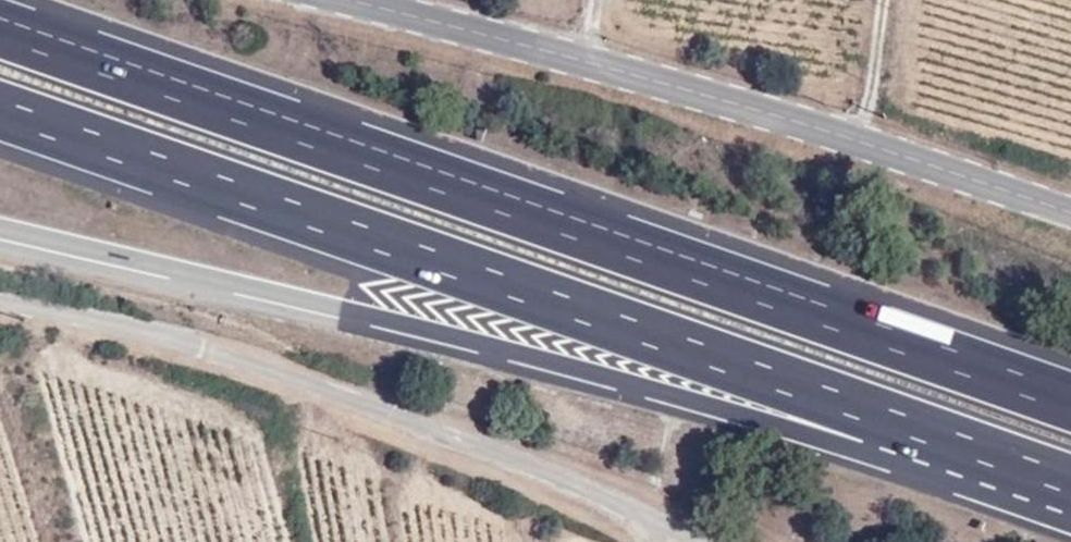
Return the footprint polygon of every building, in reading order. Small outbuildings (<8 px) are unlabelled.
[(41,441),(42,428),(27,428),(27,442),(41,441)]
